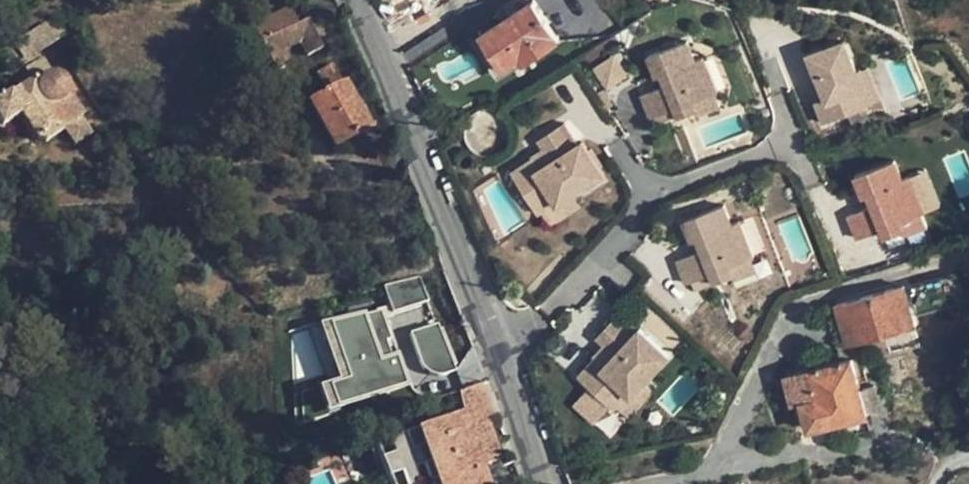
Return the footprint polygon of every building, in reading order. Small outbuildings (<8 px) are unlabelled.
[(481,34),(504,67),(519,57),(523,63),(560,38),(534,0),(531,0),(481,34)] [(289,8),(254,25),(277,70),(292,63),(286,51),(300,45),(306,57),(322,48),(309,21),(299,26),(289,8)] [(55,19),(45,24),(55,40),(65,34),(55,19)] [(19,47),(26,59),(37,52),(55,40),(45,24),(20,40),(19,47)] [(695,106),(710,94),(705,86),(723,72),(725,71),(703,41),(696,47),(683,28),(649,54),(663,72),(667,69),(695,106)] [(826,87),(803,95),(814,124),(841,115),(844,123),(887,108),(870,60),(862,63),(855,44),(809,60),(817,83),(824,81),(826,87)] [(42,58),(37,52),(26,59),(20,62),(32,83),(38,79),(31,65),(42,58)] [(606,90),(628,75),(614,55),(592,69),(606,90)] [(42,58),(31,65),(38,79),(32,83),(0,103),(0,122),(3,126),(22,114),(38,139),(46,141),(65,129),(84,116),(70,94),(68,83),(62,77),(57,75),(53,75),(42,58)] [(317,73),(330,95),(346,87),(345,86),(332,64),(317,73)] [(710,94),(713,97),(731,83),(723,72),(705,86),(710,94)] [(370,130),(346,87),(330,95),(312,104),(336,147),(370,130)] [(94,133),(84,116),(65,129),(76,145),(94,133)] [(449,122),(442,126),(447,135),(454,131),(449,122)] [(541,151),(508,171),(536,217),(543,213),(550,225),(581,207),(576,200),(606,182),(580,141),(575,144),(564,125),(536,142),(541,151)] [(865,208),(842,215),(853,244),(880,235),(883,244),(926,229),(909,180),(901,183),(894,164),(848,180),(857,204),(863,201),(865,208)] [(693,253),(671,261),(681,290),(708,281),(711,289),(754,274),(737,226),(729,229),(722,209),(676,225),(685,249),(691,247),(693,253)] [(321,381),(328,406),(452,374),(425,273),(383,284),(388,303),(323,320),(337,377),(321,381)] [(904,285),(835,303),(847,344),(914,325),(904,285)] [(613,317),(596,335),(615,353),(604,364),(595,356),(578,375),(612,407),(615,404),(626,392),(630,395),(643,381),(668,354),(639,327),(632,334),(613,317)] [(852,358),(787,375),(794,400),(800,399),(809,428),(878,409),(872,385),(860,389),(852,358)] [(626,392),(615,404),(627,415),(652,389),(643,381),(630,395),(626,392)] [(475,431),(488,427),(490,426),(475,386),(458,392),(467,433),(475,431)] [(486,466),(500,460),(492,439),(480,443),(475,431),(467,433),(458,392),(426,403),(433,424),(410,433),(419,456),(428,482),(436,479),(438,483),(492,483),(486,466)] [(492,439),(488,427),(475,431),(480,443),(492,439)] [(377,445),(372,432),(362,436),(367,448),(377,445)] [(399,463),(419,456),(410,433),(391,440),(399,463)]
